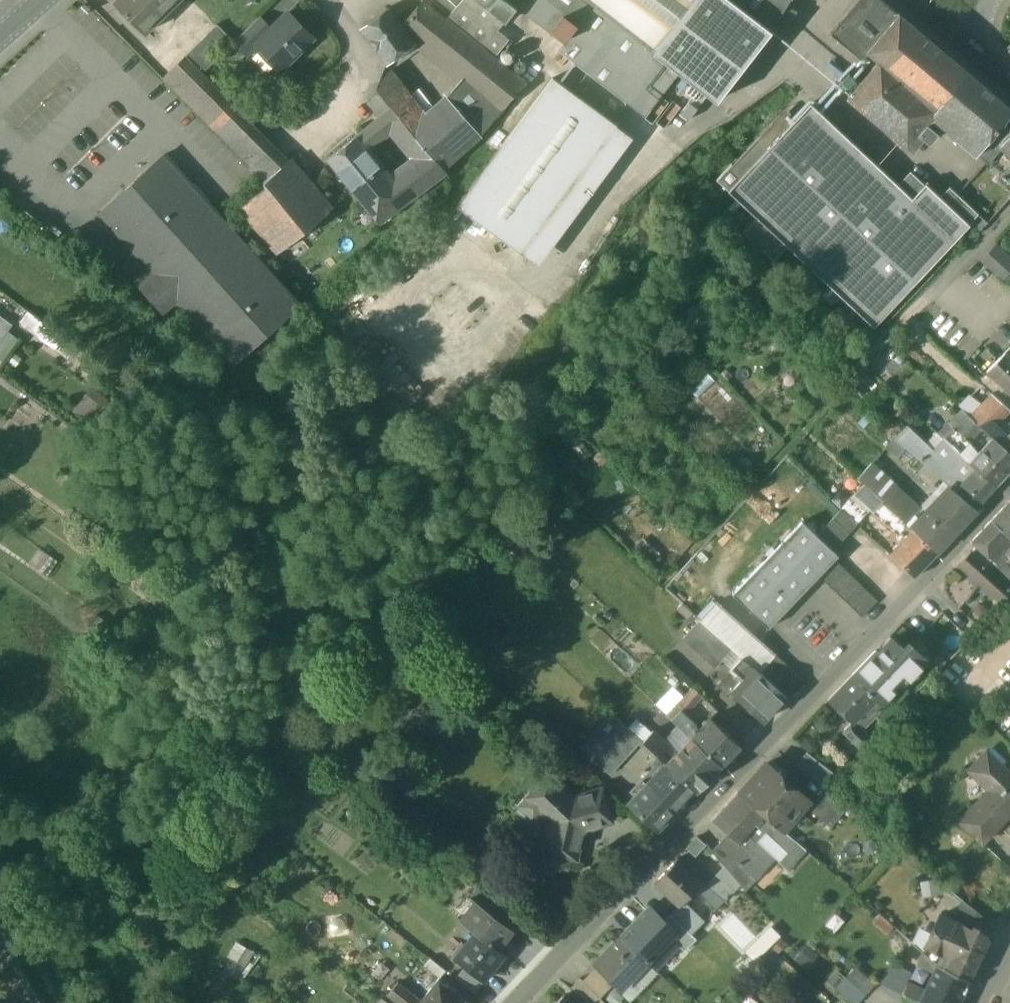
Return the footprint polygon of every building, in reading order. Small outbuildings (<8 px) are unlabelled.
[(114,3),(144,33),(177,0),(117,0),(114,3)] [(448,17),(463,0),(430,0),(448,17)] [(446,18),(495,57),(509,40),(497,31),(516,7),(507,0),(463,0),(448,17),(446,18)] [(584,0),(507,0),(516,7),(563,44),(564,44),(593,7),(584,0)] [(593,7),(658,57),(676,71),(714,100),(769,31),(768,31),(788,0),(584,0),(593,7)] [(830,33),(859,59),(865,52),(875,61),(845,96),(912,152),(923,139),(916,134),(926,123),(929,119),(974,156),(976,154),(986,163),(999,148),(1009,134),(1009,109),(881,0),(858,0),(830,33)] [(423,3),(402,28),(414,44),(417,41),(418,42),(439,16),(423,3)] [(658,57),(593,7),(564,44),(563,44),(558,50),(623,101),(658,57)] [(388,9),(361,28),(387,64),(414,44),(402,28),(388,9)] [(271,29),(255,45),(255,46),(279,70),(312,37),(287,12),(271,29)] [(444,21),(439,16),(418,42),(462,78),(486,96),(502,110),(523,84),(444,21)] [(234,41),(233,41),(247,55),(255,46),(255,45),(271,29),(258,17),(234,41)] [(234,41),(217,24),(183,58),(199,75),(233,41),(234,41)] [(514,59),(514,57),(514,54),(512,51),(510,50),(507,49),(504,50),(502,52),(500,54),(500,57),(500,59),(502,62),(504,63),(507,64),(510,63),(512,62),(514,59)] [(676,71),(658,57),(623,101),(642,115),(676,71)] [(199,75),(183,58),(162,79),(264,181),(286,163),(199,75)] [(426,114),(387,64),(376,88),(380,92),(391,107),(402,120),(409,129),(426,114)] [(528,77),(528,79),(528,81),(530,83),(532,84),(534,85),(536,84),(538,83),(540,81),(540,79),(539,77),(538,75),(536,73),(534,73),(532,73),(530,75),(528,77)] [(462,78),(447,96),(466,119),(486,96),(462,78)] [(616,126),(552,78),(457,207),(521,255),(616,126)] [(380,92),(368,102),(380,116),(391,107),(380,92)] [(409,129),(408,130),(442,169),(479,134),(466,119),(447,96),(426,114),(409,129)] [(486,96),(466,119),(479,134),(502,110),(486,96)] [(898,186),(810,103),(795,119),(742,175),(727,190),(756,218),(787,247),(872,328),(968,227),(969,226),(968,225),(939,198),(925,184),(923,186),(911,199),(898,186)] [(380,116),(363,130),(374,143),(389,130),(402,120),(391,107),(380,116)] [(784,109),(731,164),(742,175),(795,119),(784,109)] [(442,169),(408,130),(409,129),(402,120),(389,130),(414,160),(401,170),(418,193),(445,173),(442,169)] [(926,123),(916,134),(923,139),(928,143),(937,132),(926,123)] [(616,126),(521,255),(537,267),(632,138),(616,126)] [(363,130),(327,160),(380,222),(418,193),(401,170),(390,179),(366,150),(374,143),(363,130)] [(999,148),(1009,158),(1009,134),(999,148)] [(264,181),(262,182),(266,187),(240,208),(278,253),(330,209),(291,159),(286,163),(264,181)] [(730,164),(715,179),(727,190),(742,175),(731,164),(730,164)] [(174,166),(127,208),(117,196),(100,212),(108,221),(159,279),(177,299),(234,362),(298,305),(224,222),(174,166)] [(1009,168),(1007,167),(1000,176),(1009,185),(1009,167),(1009,168)] [(923,186),(909,174),(898,186),(911,199),(923,186)] [(977,214),(949,188),(939,198),(968,225),(977,214)] [(977,214),(968,225),(969,226),(968,227),(977,235),(987,224),(977,214)] [(787,247),(756,218),(742,233),(773,262),(787,247)] [(1009,285),(1009,259),(1003,252),(990,268),(1009,285)] [(159,279),(144,293),(162,312),(177,299),(159,279)] [(11,324),(0,316),(0,339),(11,324)] [(968,358),(982,368),(989,357),(975,348),(968,358)] [(986,371),(1001,385),(1009,377),(1009,359),(1004,353),(986,371)] [(1001,385),(1009,394),(1009,377),(1001,385)] [(1009,410),(990,394),(969,417),(981,427),(988,433),(994,426),(1009,410)] [(967,415),(942,438),(953,448),(957,452),(965,444),(981,427),(969,417),(967,415)] [(929,448),(905,426),(895,437),(906,447),(919,459),(926,452),(929,448)] [(1005,437),(994,426),(988,433),(992,437),(999,443),(1005,437)] [(999,443),(1009,452),(1009,431),(1005,437),(999,443)] [(906,447),(895,437),(886,447),(897,457),(906,447)] [(968,462),(976,469),(995,485),(1009,469),(1009,452),(999,443),(992,437),(975,454),(968,462)] [(942,438),(931,450),(929,448),(926,452),(933,458),(939,464),(953,448),(942,438)] [(975,454),(965,444),(957,452),(968,462),(975,454)] [(957,452),(953,448),(939,464),(933,458),(926,466),(950,487),(955,492),(976,469),(968,462),(957,452)] [(933,458),(926,452),(919,459),(919,460),(926,466),(933,458)] [(895,486),(870,463),(857,478),(864,484),(882,501),(881,502),(882,503),(906,525),(912,530),(920,521),(919,520),(919,519),(914,514),(919,510),(894,487),(895,486)] [(995,485),(976,469),(955,492),(973,508),(995,485)] [(882,501),(864,484),(856,493),(875,510),(882,503),(881,502),(882,501)] [(919,519),(919,520),(920,521),(912,530),(937,553),(967,521),(964,519),(973,508),(955,492),(950,487),(919,519)] [(867,512),(851,498),(842,508),(857,523),(867,512)] [(991,521),(1009,538),(1009,500),(991,521)] [(906,525),(882,503),(875,510),(899,532),(906,525)] [(857,524),(841,509),(833,518),(849,533),(857,524)] [(849,533),(833,518),(824,526),(841,542),(849,533)] [(991,521),(971,542),(995,563),(1009,547),(1009,538),(991,521)] [(801,522),(732,594),(768,628),(837,556),(816,535),(801,522)] [(912,530),(906,525),(899,532),(905,537),(912,530)] [(841,542),(824,526),(816,535),(832,550),(841,542)] [(905,537),(890,555),(913,578),(937,553),(912,530),(905,537)] [(971,552),(959,565),(1001,603),(1009,593),(1009,588),(996,575),(971,552)] [(835,559),(820,575),(829,584),(844,568),(835,559)] [(1006,565),(996,575),(1009,588),(1009,569),(1006,565)] [(844,568),(829,584),(837,592),(853,577),(844,568)] [(111,590),(90,576),(86,581),(107,596),(111,590)] [(853,577),(837,592),(845,601),(861,585),(853,577)] [(159,587),(151,582),(143,592),(151,598),(159,587)] [(861,585),(845,601),(854,609),(869,593),(861,585)] [(869,593),(854,609),(862,617),(877,601),(869,593)] [(1001,603),(1005,607),(1009,601),(1009,593),(1001,603)] [(776,655),(717,602),(700,620),(733,650),(741,658),(759,673),(760,673),(768,664),(776,655)] [(96,615),(88,625),(94,629),(101,619),(96,615)] [(733,650),(700,620),(683,638),(716,667),(733,650)] [(905,653),(891,639),(881,649),(884,652),(880,656),(900,674),(899,676),(906,683),(926,661),(911,647),(905,653)] [(875,651),(852,676),(881,704),(893,691),(888,687),(899,676),(900,674),(880,656),(875,651)] [(776,655),(768,664),(760,673),(786,696),(802,679),(776,655)] [(759,673),(741,658),(731,669),(742,679),(731,691),(737,697),(759,673)] [(759,673),(737,697),(763,721),(777,705),(778,705),(778,704),(784,698),(785,698),(786,697),(786,696),(759,673)] [(881,704),(852,676),(828,700),(852,723),(853,723),(864,712),(869,716),(881,704)] [(701,696),(693,688),(679,703),(683,707),(679,711),(683,714),(701,696)] [(683,707),(679,703),(675,708),(679,711),(683,707)] [(679,711),(675,708),(667,716),(671,720),(679,711)] [(679,711),(671,720),(690,738),(696,731),(695,725),(683,714),(679,711)] [(611,713),(589,739),(601,750),(593,759),(611,775),(641,741),(611,713)] [(696,731),(690,738),(719,765),(738,745),(709,717),(696,731)] [(873,741),(853,723),(852,723),(843,732),(863,751),(873,741)] [(677,752),(653,730),(642,742),(665,763),(666,763),(677,752)] [(719,765),(690,738),(677,752),(666,763),(695,791),(719,765)] [(826,787),(835,772),(801,752),(792,766),(826,787)] [(985,752),(970,768),(991,787),(963,818),(962,817),(958,822),(982,844),(1009,814),(1009,775),(985,752)] [(666,763),(665,763),(659,770),(655,767),(643,780),(646,783),(645,784),(676,812),(695,791),(666,763)] [(809,801),(767,763),(739,794),(782,831),(809,801)] [(602,789),(571,798),(547,775),(527,796),(550,819),(543,851),(575,858),(580,835),(587,829),(611,821),(602,789)] [(676,812),(645,784),(627,804),(657,832),(676,812)] [(847,808),(825,791),(809,810),(831,828),(847,808)] [(739,794),(713,821),(727,833),(748,851),(737,863),(756,881),(777,858),(757,841),(765,833),(775,842),(784,832),(782,831),(739,794)] [(748,851),(727,833),(712,852),(724,866),(741,886),(746,892),(756,881),(737,863),(748,851)] [(706,845),(696,836),(686,848),(695,857),(706,845)] [(797,842),(779,862),(788,871),(806,850),(797,842)] [(676,859),(654,884),(678,906),(679,907),(684,901),(701,882),(676,859)] [(724,866),(706,886),(714,893),(706,901),(716,910),(741,886),(724,866)] [(922,883),(925,897),(938,895),(935,881),(922,883)] [(497,901),(478,885),(468,896),(470,898),(474,901),(475,900),(489,911),(497,901)] [(470,898),(455,917),(475,933),(476,932),(497,949),(512,929),(489,911),(475,900),(474,901),(470,898)] [(705,921),(684,901),(679,907),(678,906),(670,914),(692,935),(705,921)] [(982,916),(963,901),(952,921),(951,922),(956,924),(958,920),(965,924),(965,923),(975,928),(976,928),(982,916)] [(670,936),(644,912),(621,937),(646,962),(670,936)] [(670,914),(659,926),(680,945),(692,935),(670,914)] [(956,924),(951,922),(952,921),(939,916),(930,933),(932,934),(922,952),(937,966),(970,981),(983,952),(966,945),(973,932),(956,924)] [(975,928),(965,923),(965,924),(958,920),(956,924),(973,932),(975,928)] [(768,923),(741,949),(751,960),(778,935),(768,923)] [(976,928),(975,928),(973,932),(966,945),(983,952),(982,952),(987,941),(984,935),(976,928)] [(475,933),(455,959),(465,967),(482,981),(482,980),(503,953),(497,949),(476,932),(475,933)] [(646,962),(621,937),(593,965),(595,967),(613,985),(619,990),(646,962)] [(238,944),(222,974),(236,983),(249,962),(255,964),(259,958),(238,944)] [(796,959),(807,968),(817,954),(806,946),(796,959)] [(922,953),(912,949),(904,965),(914,969),(916,965),(922,953)] [(922,952),(922,953),(916,965),(929,971),(934,973),(925,993),(907,984),(901,995),(915,1002),(959,1002),(970,981),(937,966),(922,952)] [(446,971),(431,959),(425,966),(440,977),(446,971)] [(882,986),(901,995),(907,984),(912,972),(891,963),(882,986)] [(482,981),(465,967),(455,978),(474,993),(484,982),(482,980),(482,981)] [(595,967),(582,981),(600,999),(613,985),(595,967)] [(874,984),(854,968),(845,978),(864,995),(874,984)] [(845,978),(836,989),(852,1002),(858,1002),(864,995),(845,978)] [(571,988),(586,1002),(604,1002),(600,999),(582,981),(580,979),(571,988)] [(419,1002),(464,1002),(465,1001),(438,980),(421,1001),(419,1002)] [(398,984),(389,996),(398,1002),(419,1002),(421,1001),(406,990),(401,986),(398,984)] [(555,1002),(572,1002),(564,995),(555,1002)]
